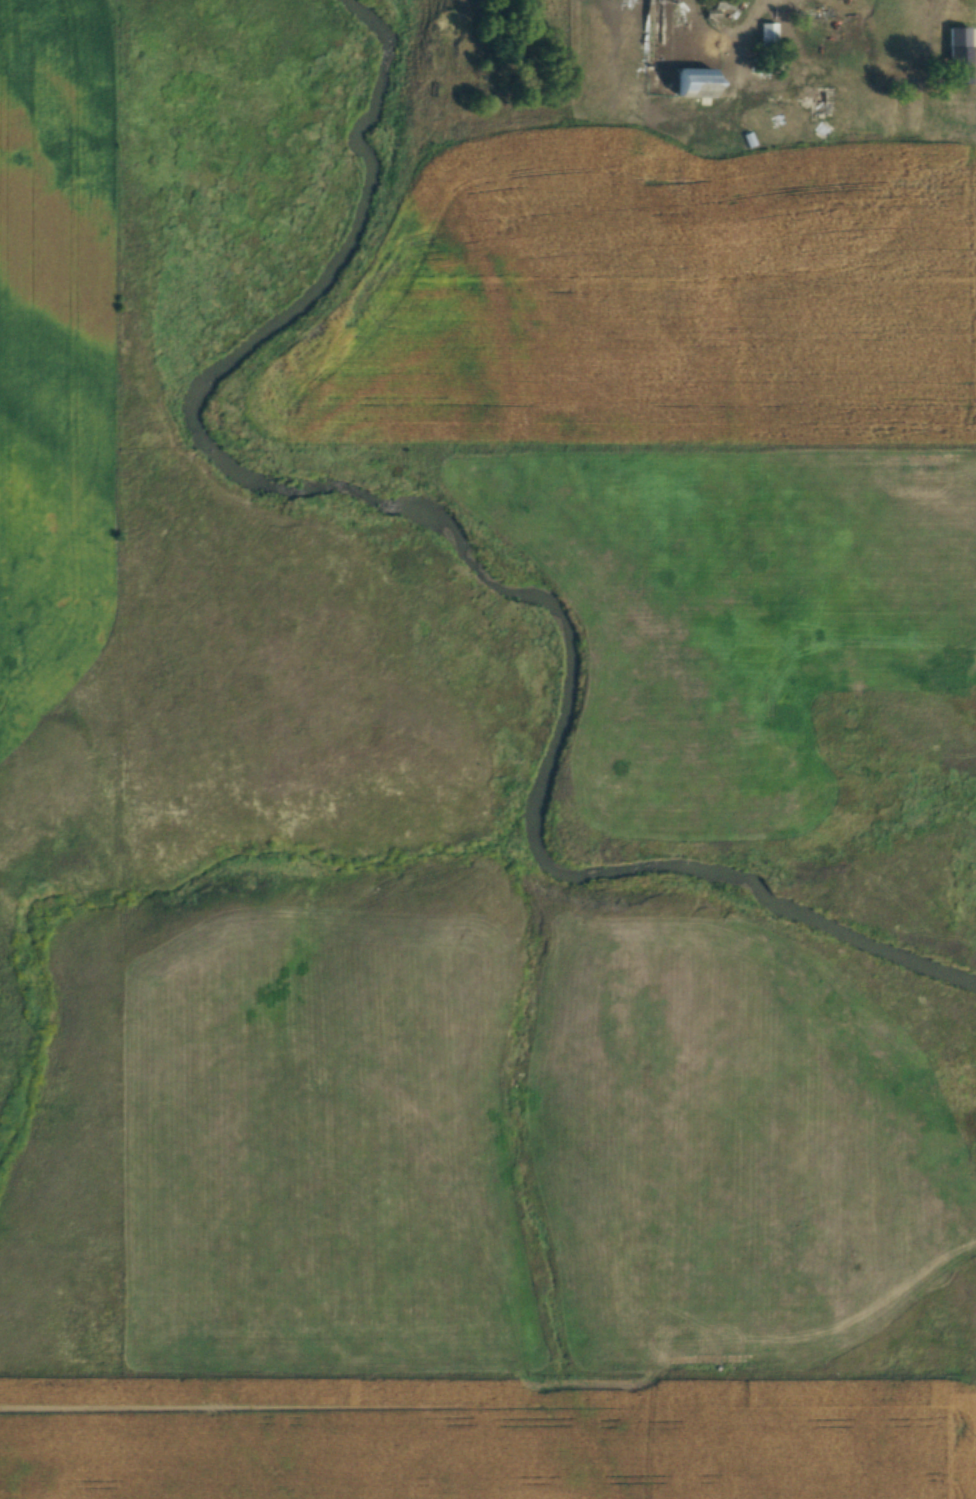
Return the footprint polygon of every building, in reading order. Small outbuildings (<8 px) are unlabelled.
[(676,0),(646,0),(646,25),(676,25),(676,0)] [(776,48),(776,23),(761,23),(761,48),(776,48)] [(968,27),(946,27),(946,83),(968,83),(968,27)] [(668,91),(680,91),(680,97),(710,97),(710,69),(668,69),(668,91)]
